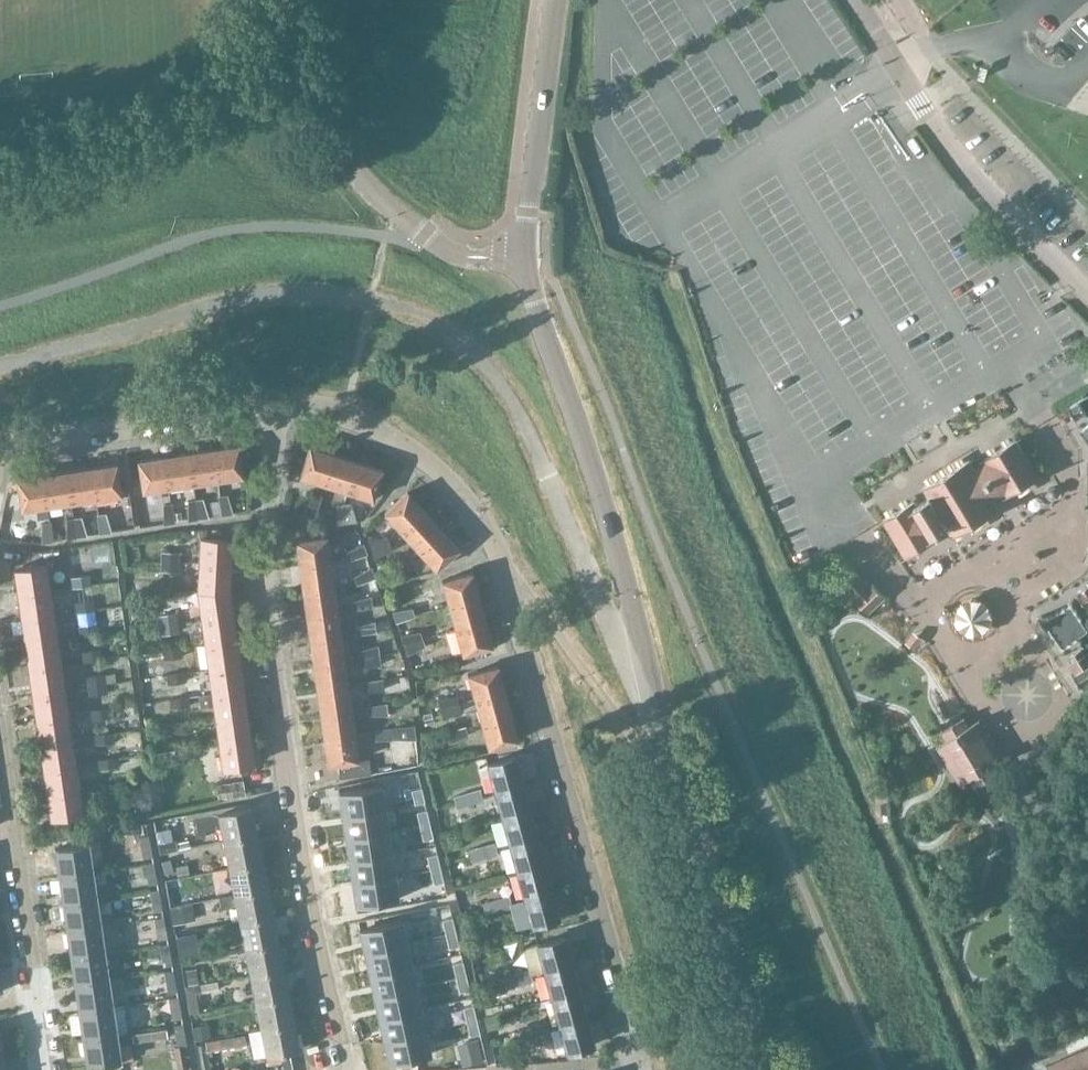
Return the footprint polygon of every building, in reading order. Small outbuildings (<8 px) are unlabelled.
[(874,274),(862,284),(872,296),(884,286),(874,274)] [(1070,406),(1076,415),(1086,410),(1087,414),(1087,395),(1070,406)] [(1006,493),(1007,494),(1038,476),(1015,439),(985,457),(987,461),(974,469),(969,459),(923,486),(929,496),(915,504),(913,500),(883,518),(905,556),(937,537),(935,534),(946,527),(951,536),(999,508),(994,500),(1006,493)] [(384,465),(304,440),(292,477),(372,502),(384,465)] [(140,491),(243,477),(239,443),(136,457),(140,491)] [(28,475),(13,475),(13,502),(15,510),(27,510),(29,518),(53,518),(57,517),(78,517),(87,514),(107,514),(107,498),(122,493),(119,482),(119,476),(116,463),(98,468),(54,468),(28,475)] [(190,538),(220,767),(254,762),(225,534),(190,538)] [(405,550),(392,554),(406,607),(429,601),(435,626),(422,629),(425,638),(438,635),(444,656),(430,660),(433,669),(446,665),(452,687),(439,691),(441,700),(455,696),(461,718),(447,721),(450,730),(463,726),(464,731),(437,738),(443,760),(514,747),(456,536),(442,540),(442,538),(405,548),(405,550)] [(311,567),(297,569),(326,782),(397,768),(394,747),(366,751),(366,747),(379,745),(378,736),(364,738),(361,715),(375,714),(374,704),(360,706),(357,684),(371,682),(369,673),(356,675),(353,652),(366,651),(365,641),(352,643),(348,618),(371,615),(363,560),(349,562),(349,560),(311,565),(311,567)] [(16,566),(46,818),(82,814),(52,562),(16,566)] [(870,585),(852,567),(838,580),(856,599),(853,601),(867,615),(886,597),(872,583),(870,585)] [(1078,593),(1087,608),(1087,586),(1078,593)] [(1087,628),(1069,597),(1045,612),(1063,642),(1087,628)] [(961,634),(969,638),(978,637),(986,633),(991,626),(993,618),(990,609),(985,603),(977,599),(968,599),(960,603),(955,610),(953,619),(955,627),(961,634)] [(1081,649),(1070,656),(1073,661),(1070,664),(1076,673),(1075,673),(1081,683),(1087,678),(1087,651),(1084,654),(1081,649)] [(947,739),(937,745),(960,784),(970,778),(976,786),(998,773),(993,764),(1003,758),(980,719),(970,725),(965,717),(942,731),(947,739)] [(487,763),(494,790),(523,782),(515,755),(487,763)] [(494,790),(501,817),(530,809),(523,782),(494,790)] [(384,808),(380,784),(338,791),(341,814),(384,808)] [(421,787),(411,789),(414,803),(424,801),(421,787)] [(470,804),(484,800),(480,788),(466,792),(470,804)] [(456,808),(470,804),(466,792),(452,796),(456,808)] [(191,818),(194,832),(196,838),(205,836),(204,830),(219,827),(222,840),(256,833),(250,802),(192,814),(193,817),(191,818)] [(387,830),(384,808),(341,814),(345,837),(387,830)] [(416,811),(419,825),(429,823),(426,809),(416,811)] [(538,836),(530,809),(501,817),(509,843),(538,836)] [(432,837),(429,823),(419,825),(423,839),(432,837)] [(391,852),(387,830),(345,837),(348,859),(391,852)] [(262,860),(256,833),(222,840),(227,867),(262,860)] [(143,857),(152,855),(148,834),(139,836),(143,857)] [(509,843),(516,870),(545,862),(538,836),(509,843)] [(175,839),(157,843),(160,853),(178,850),(175,839)] [(495,842),(481,846),(484,857),(498,853),(495,842)] [(53,848),(57,875),(91,870),(87,843),(53,848)] [(471,861),(484,857),(481,846),(467,849),(471,861)] [(394,875),(391,852),(348,859),(351,881),(394,875)] [(436,853),(426,855),(430,869),(439,867),(436,853)] [(227,867),(233,894),(267,887),(262,860),(227,867)] [(144,863),(148,884),(157,882),(153,861),(144,863)] [(524,897),(552,889),(545,862),(516,870),(524,897)] [(443,881),(439,867),(430,869),(433,883),(443,881)] [(95,898),(91,870),(57,875),(61,903),(95,898)] [(398,898),(394,875),(351,881),(355,905),(398,898)] [(267,887),(233,894),(218,897),(221,908),(235,905),(238,920),(272,913),(267,887)] [(149,890),(153,911),(162,909),(158,888),(149,890)] [(560,916),(552,889),(524,897),(531,924),(560,916)] [(509,895),(495,899),(499,911),(513,907),(509,895)] [(61,903),(65,930),(99,925),(95,898),(61,903)] [(499,911),(495,899),(481,903),(485,915),(499,911)] [(172,924),(195,919),(192,903),(169,907),(172,924)] [(278,940),(272,913),(238,920),(243,947),(278,940)] [(158,939),(167,938),(163,916),(154,918),(158,939)] [(442,919),(445,933),(455,931),(451,917),(442,919)] [(406,942),(401,919),(358,928),(363,951),(406,942)] [(69,957),(103,952),(120,949),(118,937),(101,939),(99,925),(65,930),(69,957)] [(458,945),(455,931),(445,933),(448,948),(458,945)] [(572,963),(565,936),(536,943),(544,970),(572,963)] [(249,974),(283,967),(278,940),(243,947),(249,974)] [(410,964),(406,942),(363,951),(368,973),(410,964)] [(163,966),(172,964),(168,943),(159,944),(163,966)] [(107,979),(103,952),(69,957),(73,984),(107,979)] [(452,963),(455,977),(465,975),(462,961),(452,963)] [(544,970),(551,997),(580,990),(572,963),(544,970)] [(415,986),(410,964),(368,973),(373,995),(415,986)] [(283,967),(249,974),(254,1001),(289,994),(283,967)] [(164,971),(167,992),(177,990),(173,969),(164,971)] [(529,969),(516,973),(519,985),(533,981),(529,969)] [(505,989),(519,985),(516,973),(502,976),(504,984),(505,989)] [(469,989),(465,975),(455,977),(459,992),(469,989)] [(111,1006),(107,979),(73,984),(77,1011),(111,1006)] [(196,993),(218,989),(217,980),(184,987),(188,1014),(200,1011),(196,993)] [(420,1008),(415,986),(373,995),(378,1017),(420,1008)] [(559,1025),(587,1017),(580,990),(551,997),(559,1025)] [(254,1001),(260,1028),(294,1021),(289,994),(254,1001)] [(182,1017),(178,995),(168,997),(172,1019),(182,1017)] [(462,1007),(466,1021),(476,1019),(472,1005),(462,1007)] [(77,1011),(81,1039),(115,1034),(111,1006),(77,1011)] [(425,1030),(420,1008),(378,1017),(383,1039),(425,1030)] [(595,1044),(587,1017),(559,1025),(566,1052),(595,1044)] [(479,1033),(476,1019),(466,1021),(469,1035),(479,1033)] [(265,1054),(299,1047),(294,1021),(260,1028),(265,1054)] [(173,1024),(177,1045),(186,1044),(182,1022),(173,1024)] [(533,1037),(547,1034),(544,1023),(531,1027),(533,1037)] [(520,1041),(533,1037),(531,1027),(517,1031),(520,1041)] [(425,1030),(383,1039),(388,1063),(430,1053),(425,1030)] [(115,1034),(81,1039),(85,1066),(129,1059),(127,1045),(117,1046),(115,1034)] [(221,1040),(205,1043),(207,1050),(242,1044),(241,1035),(221,1039),(221,1040)] [(483,1060),(478,1039),(465,1042),(470,1063),(483,1060)] [(1047,1067),(1048,1069),(1087,1069),(1087,1064),(1082,1067),(1077,1054),(1047,1067)]
